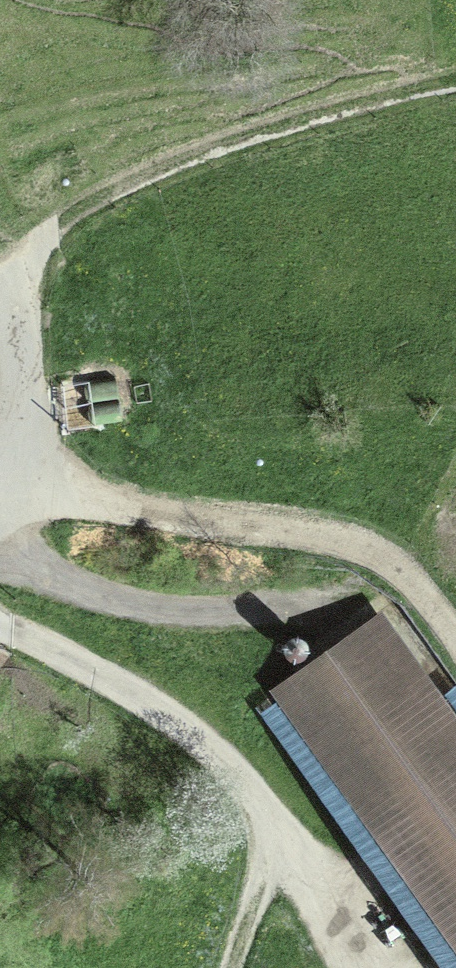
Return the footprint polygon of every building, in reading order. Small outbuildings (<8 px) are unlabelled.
[(377,620),(256,706),(442,967),(455,967),(455,732),(377,620)]
